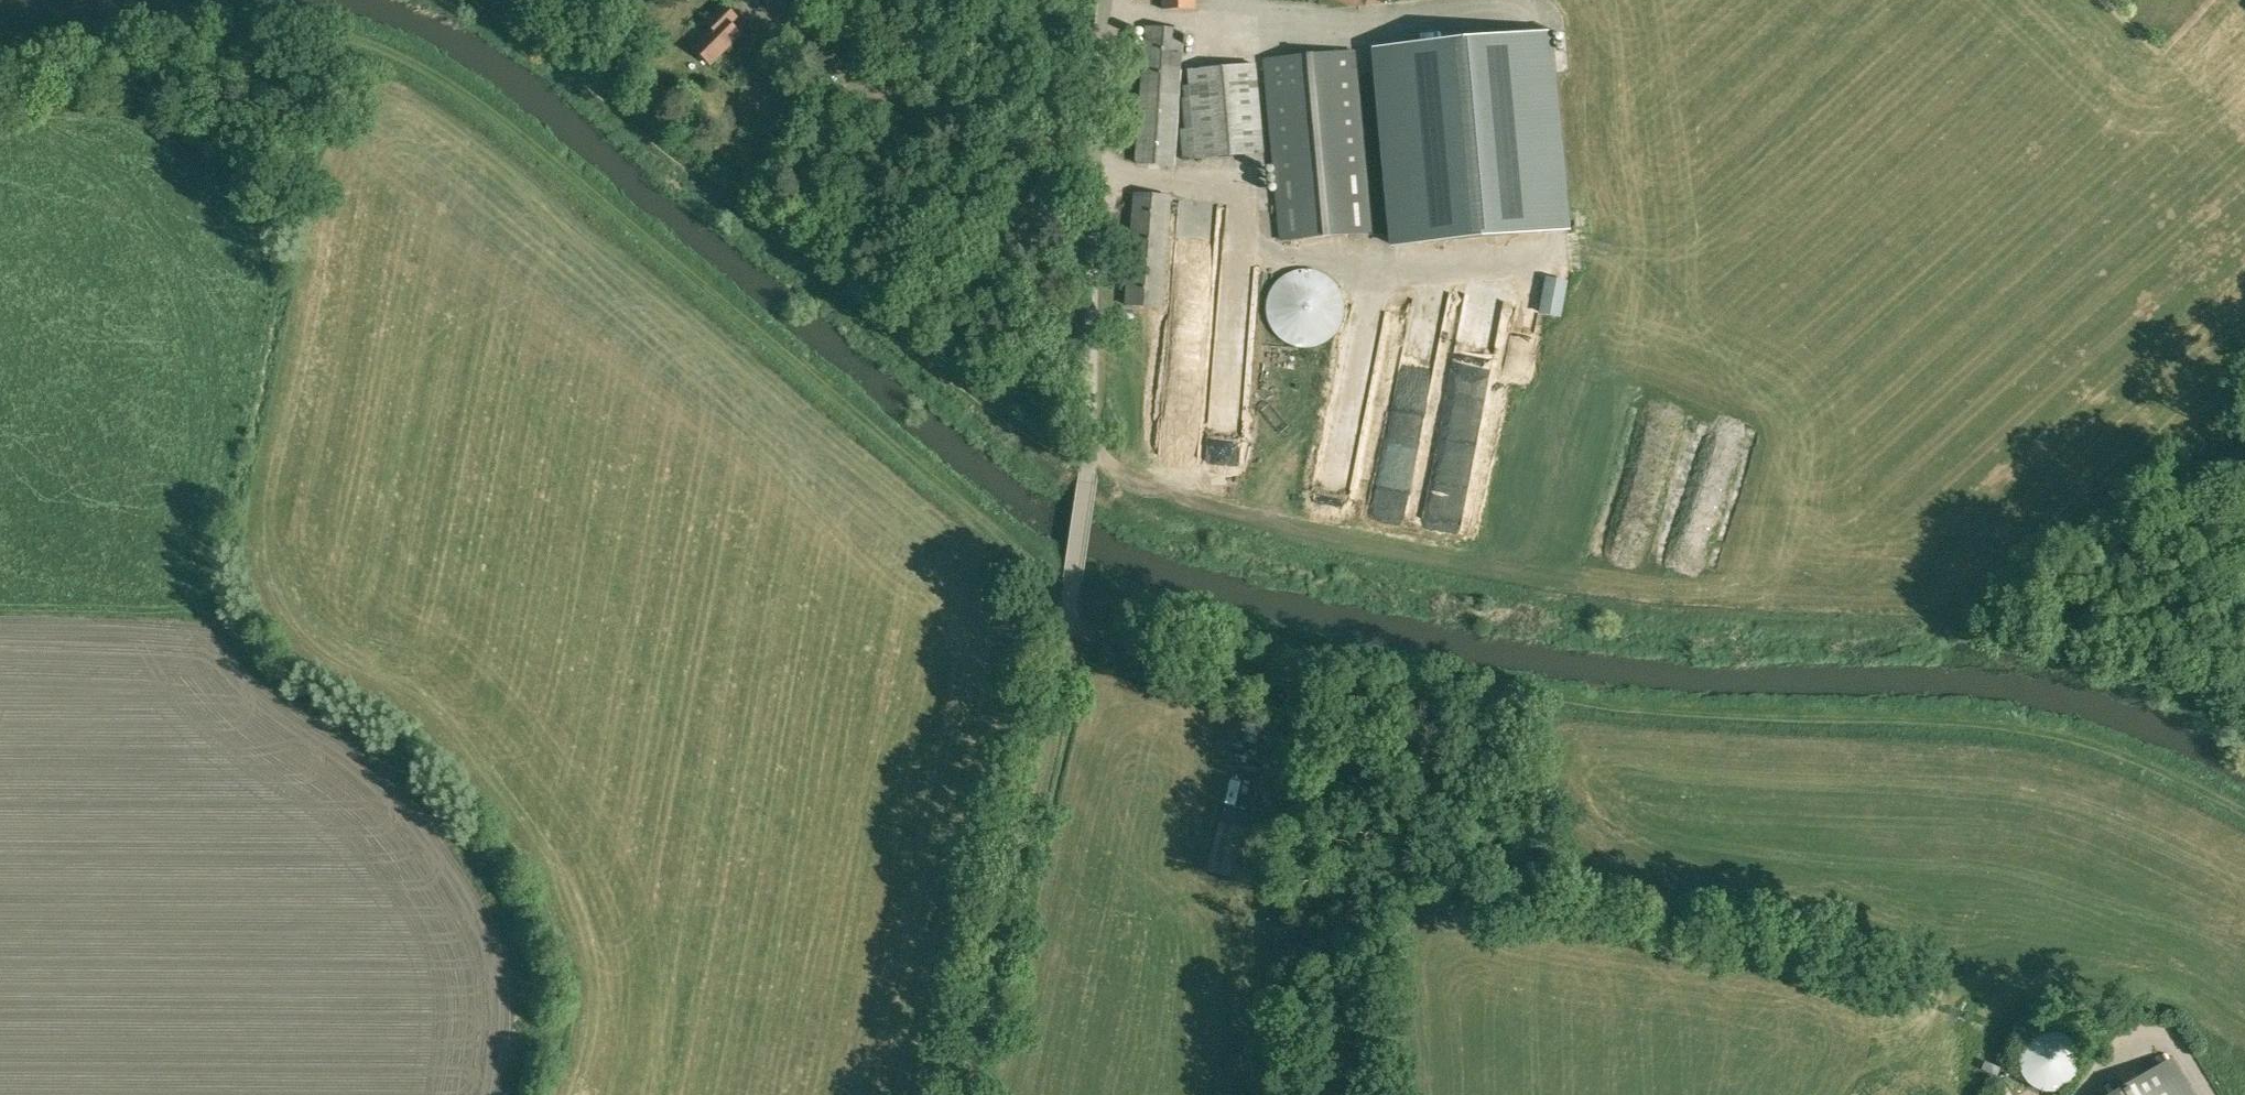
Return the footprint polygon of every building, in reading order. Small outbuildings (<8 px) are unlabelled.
[(1194,0),(1163,0),(1163,9),(1194,8),(1194,0)] [(736,17),(725,6),(708,23),(712,28),(694,47),(711,64),(740,34),(730,24),(736,17)] [(1183,30),(1146,28),(1136,163),(1173,165),(1183,30)] [(1566,230),(1548,33),(1376,49),(1394,246),(1566,230)] [(1371,232),(1354,52),(1265,60),(1282,241),(1371,232)] [(1258,94),(1255,64),(1189,71),(1190,85),(1184,86),(1185,100),(1183,100),(1185,129),(1181,130),(1184,159),(1263,153),(1257,94),(1258,94)] [(1171,196),(1134,193),(1125,304),(1162,307),(1171,196)] [(1244,879),(1256,831),(1221,822),(1218,838),(1222,839),(1214,871),(1244,879)] [(2111,1094),(2188,1094),(2168,1062),(2111,1094)] [(2018,1093),(2012,1084),(1994,1094),(2014,1094),(2018,1093)]
